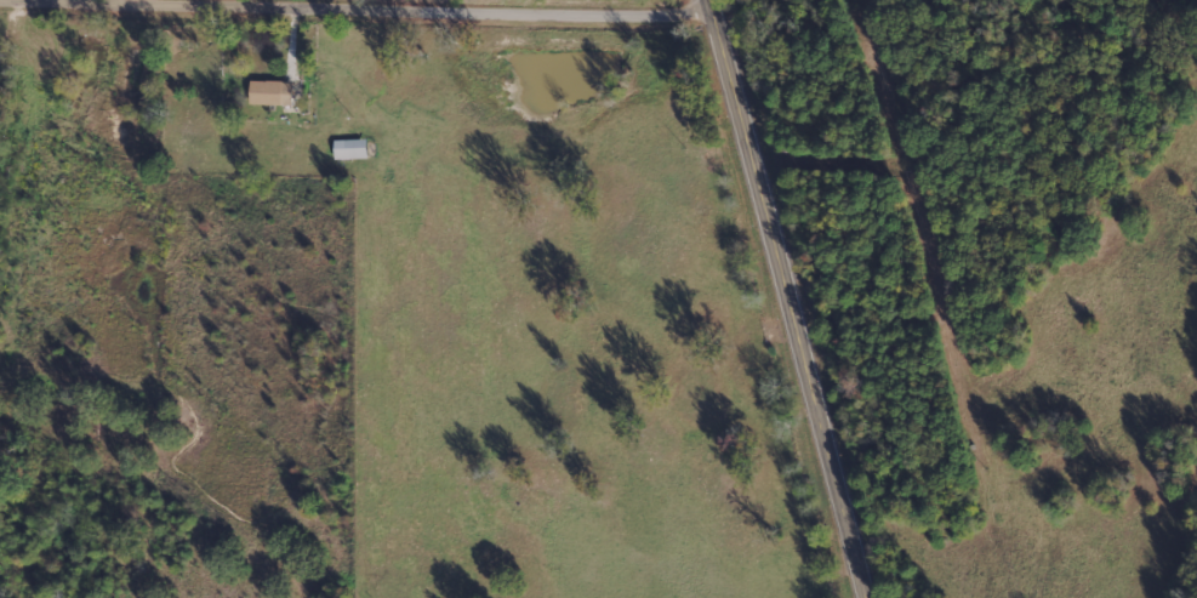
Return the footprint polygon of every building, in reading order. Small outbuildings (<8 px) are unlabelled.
[(294,82),(252,81),(251,104),(294,106),(294,82)] [(369,159),(368,140),(335,141),(336,160),(369,159)]
